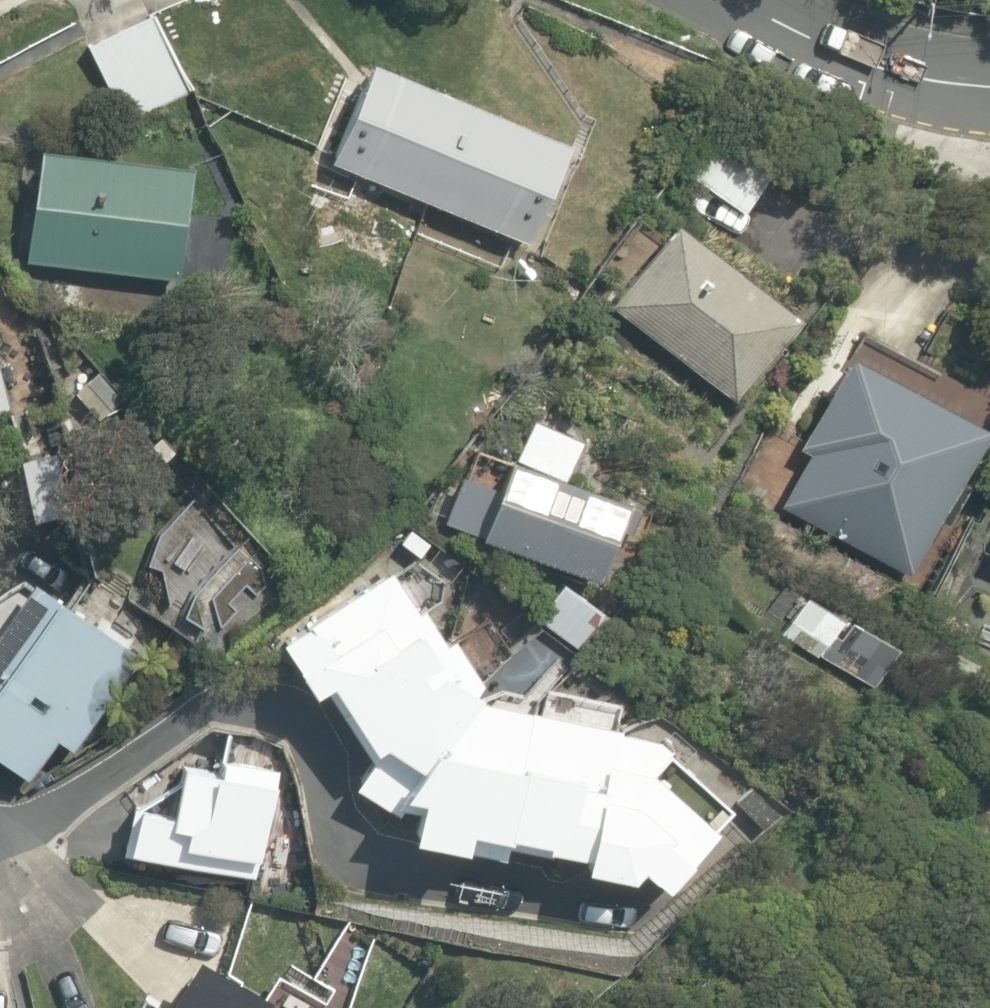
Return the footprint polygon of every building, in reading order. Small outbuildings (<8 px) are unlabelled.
[(156,10),(81,51),(120,122),(195,81),(156,10)] [(374,56),(330,158),(525,242),(569,140),(374,56)] [(712,120),(678,164),(741,212),(775,168),(712,120)] [(188,155),(35,138),(22,261),(175,277),(188,155)] [(675,198),(599,307),(736,404),(813,295),(675,198)] [(773,499),(908,570),(989,417),(989,407),(858,337),(773,499)] [(11,403),(0,362),(0,406),(11,403)] [(573,470),(588,436),(527,410),(510,450),(461,429),(425,514),(591,584),(629,494),(573,470)] [(577,841),(574,858),(576,858),(634,868),(637,850),(661,875),(714,823),(612,718),(497,693),(438,603),(447,597),(409,540),(274,628),(312,686),(331,673),(373,738),(344,776),(391,811),(406,792),(400,820),(466,834),(469,818),(577,841)] [(0,592),(0,751),(31,773),(53,741),(70,752),(141,650),(125,639),(19,565),(0,592)] [(559,573),(530,607),(579,649),(607,615),(559,573)] [(887,628),(790,576),(760,632),(858,683),(887,628)] [(172,802),(135,794),(123,849),(251,877),(277,761),(185,741),(172,802)] [(251,1007),(261,989),(199,952),(168,1005),(146,991),(136,1007),(253,1007),(251,1007)]
